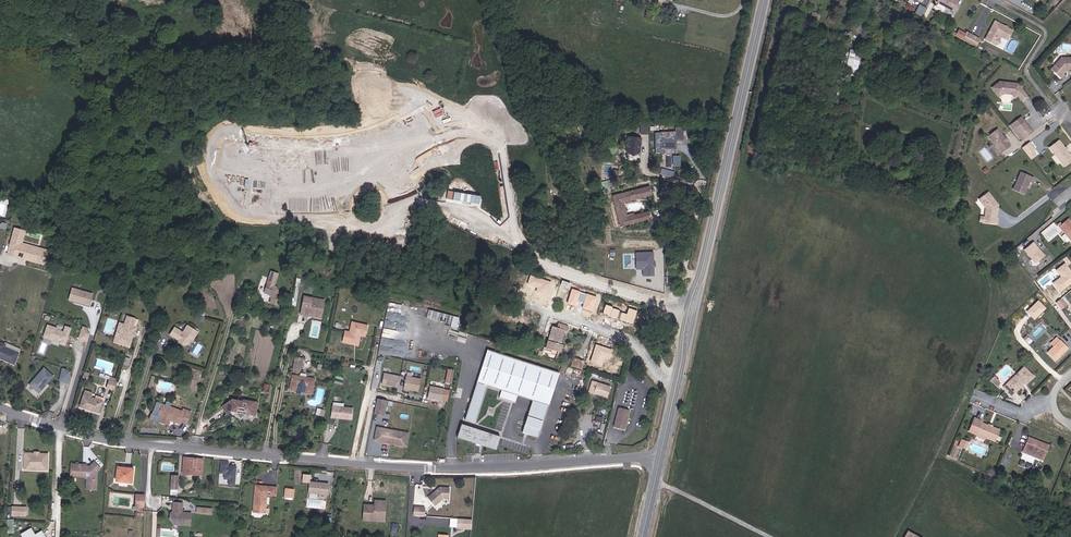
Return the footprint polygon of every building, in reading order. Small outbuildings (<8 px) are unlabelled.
[(938,1),(955,11),(961,0),(938,0),(938,1)] [(914,8),(910,6),(910,5),(907,3),(904,7),(912,11),(914,8)] [(920,4),(915,12),(922,16),(927,8),(920,4)] [(998,20),(988,39),(997,44),(1000,44),(1001,41),(1001,38),(1003,35),(1010,40),(1016,30),(998,20)] [(670,25),(654,21),(652,30),(668,34),(670,25)] [(959,28),(955,36),(977,46),(981,38),(959,28)] [(850,50),(846,67),(858,70),(863,53),(850,50)] [(1060,67),(1056,70),(1062,78),(1066,75),(1065,73),(1069,70),(1070,69),(1070,57),(1064,59),(1057,64),(1060,67)] [(1015,98),(1020,95),(1025,91),(1019,83),(1000,82),(993,87),(1000,97),(1003,94),(1012,93),(1015,98)] [(1020,95),(1024,101),(1029,97),(1025,91),(1020,95)] [(1029,126),(1024,119),(1015,126),(1020,133),(1029,126)] [(1023,137),(1032,130),(1029,126),(1020,133),(1023,137)] [(655,132),(656,153),(664,153),(664,148),(677,148),(677,138),(683,138),(683,127),(675,127),(675,130),(668,130),(668,127),(660,127),(660,132),(655,132)] [(990,136),(1004,153),(1012,146),(1009,142),(1005,136),(998,129),(990,136)] [(1005,136),(1009,142),(1013,139),(1008,133),(1005,136)] [(627,135),(626,153),(640,154),(642,136),(627,135)] [(1060,140),(1051,148),(1066,166),(1070,162),(1070,153),(1060,140)] [(1034,176),(1021,170),(1014,187),(1025,193),(1030,180),(1032,181),(1034,176)] [(654,191),(652,182),(614,192),(622,223),(653,215),(651,208),(629,213),(625,199),(654,191)] [(979,221),(984,221),(998,224),(999,219),(997,219),(999,205),(989,193),(982,198),(989,207),(988,217),(985,216),(980,216),(979,221)] [(1068,220),(1059,227),(1070,241),(1070,223),(1068,220)] [(1049,240),(1060,231),(1053,222),(1041,231),(1049,240)] [(45,253),(18,244),(22,231),(14,229),(9,247),(13,248),(13,249),(23,252),(22,258),(42,264),(45,253)] [(1046,256),(1034,241),(1023,250),(1035,264),(1046,256)] [(22,258),(23,252),(13,249),(13,248),(9,247),(6,255),(21,260),(22,258)] [(655,251),(636,251),(636,269),(643,269),(643,276),(654,276),(655,251)] [(1065,263),(1056,271),(1061,277),(1052,284),(1060,293),(1070,284),(1070,271),(1065,263)] [(282,297),(277,286),(275,286),(276,281),(269,279),(265,292),(271,294),(272,297),(271,303),(280,306),(282,297)] [(90,305),(94,293),(74,287),(70,298),(90,305)] [(302,313),(310,315),(322,317),(323,312),(325,299),(305,296),(302,313)] [(1069,305),(1063,298),(1059,302),(1064,308),(1069,305)] [(1047,309),(1038,300),(1027,312),(1035,320),(1047,309)] [(460,317),(429,308),(426,317),(458,326),(460,317)] [(404,322),(405,315),(386,312),(385,320),(404,322)] [(129,317),(127,325),(122,323),(116,343),(118,344),(132,348),(138,328),(135,327),(137,319),(129,317)] [(346,330),(345,342),(353,344),(355,344),(357,333),(369,336),(371,325),(357,322),(354,321),(353,331),(346,330)] [(557,327),(567,331),(570,324),(560,321),(557,327)] [(64,343),(71,326),(65,324),(63,330),(56,327),(56,325),(48,322),(43,334),(52,337),(52,336),(60,338),(59,341),(64,343)] [(557,327),(551,325),(546,347),(563,352),(565,343),(561,342),(564,332),(566,333),(567,331),(557,327)] [(86,327),(82,326),(78,338),(86,342),(89,334),(86,327)] [(184,333),(176,328),(172,335),(177,338),(178,337),(181,339),(181,342),(186,346),(189,345),(192,340),(194,341),(199,333),(189,326),(184,333)] [(1050,343),(1053,346),(1047,353),(1056,360),(1069,346),(1060,338),(1059,339),(1056,336),(1050,343)] [(6,344),(0,342),(0,357),(14,363),(18,354),(4,347),(6,344)] [(518,394),(533,398),(529,416),(546,420),(560,371),(486,349),(472,402),(481,404),(487,385),(501,390),(499,398),(516,403),(518,394)] [(297,356),(296,363),(304,365),(305,357),(297,356)] [(583,371),(585,363),(574,359),(572,368),(583,371)] [(63,367),(59,380),(68,383),(72,370),(63,367)] [(1033,375),(1024,367),(1005,387),(1013,393),(1023,383),(1025,384),(1033,375)] [(451,383),(455,369),(448,368),(445,381),(451,383)] [(54,378),(45,369),(30,385),(37,392),(40,389),(46,383),(48,384),(54,378)] [(81,380),(87,382),(89,373),(84,371),(81,380)] [(383,385),(399,386),(400,374),(384,373),(383,385)] [(403,388),(418,392),(422,378),(406,374),(403,388)] [(316,378),(294,375),(291,389),(298,390),(300,384),(309,385),(308,392),(314,393),(316,378)] [(116,389),(119,381),(110,378),(107,386),(116,389)] [(615,386),(596,380),(593,392),(611,398),(615,386)] [(48,384),(46,383),(40,389),(37,392),(39,393),(48,384)] [(448,401),(450,388),(430,385),(428,398),(448,401)] [(86,392),(81,407),(100,413),(104,398),(97,396),(96,400),(92,398),(93,394),(86,392)] [(374,412),(385,415),(389,400),(377,397),(374,412)] [(228,414),(234,411),(234,399),(220,406),(228,414)] [(253,403),(234,399),(234,411),(241,412),(243,416),(247,414),(257,415),(260,403),(254,401),(253,403)] [(481,404),(472,402),(467,420),(476,423),(481,404)] [(182,412),(162,405),(158,417),(161,417),(164,424),(170,421),(181,424),(181,422),(187,424),(191,412),(183,409),(182,412)] [(619,406),(613,426),(625,430),(631,409),(619,406)] [(354,419),(354,408),(334,407),(334,418),(338,418),(339,417),(341,417),(342,418),(354,419)] [(546,420),(529,416),(525,432),(541,437),(546,420)] [(983,423),(979,434),(1002,443),(1003,439),(999,437),(1001,430),(983,423)] [(376,426),(374,441),(407,446),(409,431),(376,426)] [(593,439),(596,441),(599,443),(604,435),(598,431),(593,439)] [(494,442),(468,445),(470,456),(482,455),(482,453),(508,450),(508,452),(515,451),(514,441),(507,442),(506,440),(500,441),(499,435),(493,436),(494,442)] [(1029,435),(1026,446),(1024,452),(1038,457),(1045,460),(1048,451),(1047,451),(1048,445),(1050,442),(1039,438),(1029,435)] [(959,446),(966,448),(968,441),(961,438),(959,446)] [(48,471),(50,454),(27,453),(26,464),(40,465),(39,470),(48,471)] [(1022,453),(1018,465),(1030,469),(1034,457),(1022,453)] [(203,459),(186,458),(185,474),(202,476),(203,459)] [(221,459),(220,473),(223,473),(223,483),(235,484),(237,465),(229,464),(229,460),(221,459)] [(93,483),(94,471),(97,468),(91,461),(87,465),(80,465),(80,463),(68,462),(67,474),(82,476),(84,477),(83,482),(85,484),(91,485),(93,483)] [(136,467),(117,465),(115,481),(135,483),(136,467)] [(179,495),(180,479),(180,475),(172,475),(172,478),(171,495),(179,495)] [(329,483),(310,481),(309,492),(328,493),(329,483)] [(277,487),(273,487),(267,486),(267,489),(255,488),(254,504),(253,511),(257,511),(266,512),(268,495),(272,495),(276,495),(277,487)] [(450,488),(440,487),(427,497),(434,506),(444,499),(449,499),(450,488)] [(293,499),(294,489),(286,489),(286,499),(293,499)] [(143,508),(143,506),(144,496),(134,495),(133,505),(133,507),(130,507),(130,512),(143,513),(143,508)] [(365,519),(380,520),(386,520),(387,500),(376,499),(376,506),(372,506),(373,504),(366,504),(365,515),(365,519)] [(191,525),(192,512),(183,512),(184,502),(175,501),(174,507),(175,507),(175,510),(172,512),(171,518),(173,518),(173,520),(180,521),(180,524),(191,525)] [(12,516),(27,516),(27,506),(12,505),(12,516)] [(425,507),(414,506),(413,515),(425,516),(425,507)] [(472,519),(450,518),(450,527),(472,528),(472,519)] [(37,535),(33,527),(25,532),(28,536),(39,536),(37,535)]
